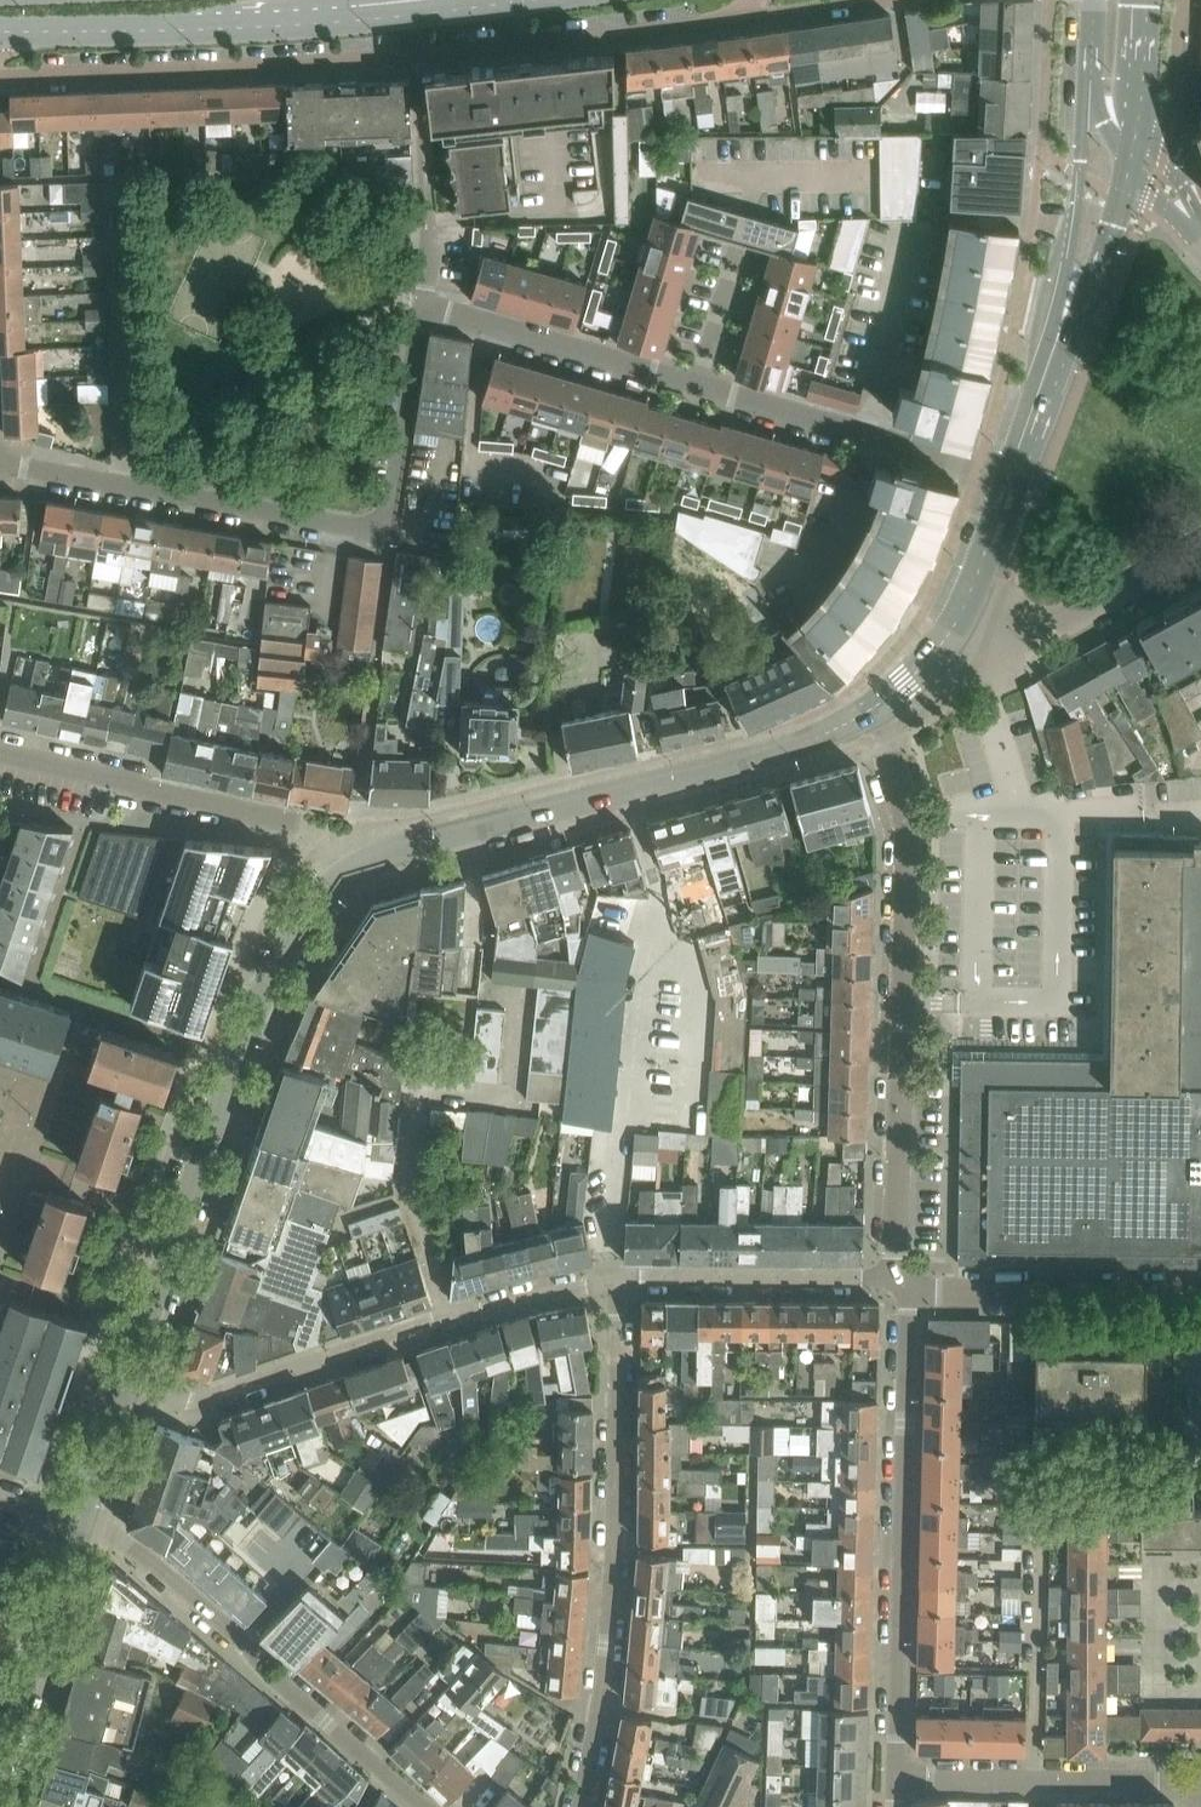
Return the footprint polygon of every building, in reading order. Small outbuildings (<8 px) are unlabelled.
[(981,22),(1033,26),(1034,0),(982,0),(981,22)] [(926,8),(905,12),(908,34),(929,31),(926,8)] [(891,14),(864,18),(873,70),(898,66),(891,14)] [(847,73),(873,70),(864,18),(839,21),(847,73)] [(839,21),(814,25),(822,77),(847,73),(839,21)] [(981,22),(980,47),(1032,50),(1033,26),(981,22)] [(795,81),(822,77),(814,25),(787,29),(792,65),(793,65),(795,81)] [(929,31),(908,34),(911,54),(933,51),(951,50),(947,28),(929,31)] [(787,29),(750,35),(755,70),(756,75),(769,74),(770,82),(788,79),(786,66),(788,65),(792,65),(787,29)] [(750,35),(719,38),(723,74),(724,80),(740,78),(739,72),(755,70),(750,35)] [(707,76),(723,74),(719,38),(689,42),(693,78),(695,93),(697,110),(714,108),(712,94),(709,94),(707,76)] [(695,93),(693,78),(689,42),(657,46),(661,82),(663,97),(674,96),(695,93)] [(646,84),(661,82),(657,46),(627,50),(627,92),(647,90),(646,84)] [(980,47),(979,73),(1031,74),(1032,50),(980,47)] [(933,51),(911,54),(914,71),(925,71),(936,72),(933,51)] [(597,53),(566,56),(566,59),(493,67),(494,75),(487,76),(486,65),(470,67),(471,70),(426,75),(431,126),(432,126),(442,125),(480,121),(591,109),(590,97),(615,94),(614,54),(597,56),(597,53)] [(925,71),(925,87),(941,87),(941,72),(936,72),(925,71)] [(953,113),(926,113),(926,131),(954,131),(1027,129),(1031,75),(1031,74),(979,73),(956,72),(941,72),(941,87),(955,88),(953,113)] [(875,79),(875,84),(878,98),(880,98),(900,77),(900,76),(875,79)] [(361,137),(393,136),(393,138),(410,137),(412,137),(409,79),(390,80),(390,81),(358,83),(358,81),(348,81),(351,140),(361,139),(361,137)] [(341,140),(351,140),(348,81),(338,82),(338,83),(323,84),(323,82),(287,84),(289,128),(289,143),(326,141),(326,139),(341,138),(341,140)] [(287,84),(259,85),(260,117),(261,129),(289,128),(287,84)] [(851,99),(878,98),(875,84),(849,88),(851,99)] [(231,86),(233,118),(260,117),(259,85),(231,86)] [(231,86),(204,87),(205,120),(233,118),(231,86)] [(824,90),(825,100),(851,99),(849,88),(843,88),(843,86),(824,88),(824,90)] [(205,120),(204,87),(176,88),(177,121),(205,120)] [(176,88),(148,90),(150,122),(177,121),(176,88)] [(762,129),(778,129),(776,116),(772,88),(757,90),(761,118),(762,129)] [(148,90),(121,91),(122,123),(150,122),(148,90)] [(826,105),(825,100),(824,90),(797,94),(798,106),(826,105)] [(122,123),(121,91),(93,92),(95,124),(96,146),(110,145),(109,124),(122,123)] [(93,92),(65,93),(67,125),(95,124),(93,92)] [(726,94),(730,130),(740,130),(738,109),(744,108),(742,92),(726,94)] [(39,94),(40,126),(67,125),(65,93),(39,94)] [(13,127),(40,126),(39,94),(10,95),(11,110),(12,110),(13,127)] [(642,101),(628,103),(628,113),(629,132),(646,133),(646,132),(642,101)] [(836,105),(836,133),(882,133),(881,104),(836,105)] [(13,127),(12,110),(11,110),(0,110),(0,143),(13,142),(13,127)] [(613,113),(615,223),(630,223),(629,140),(628,132),(628,113),(613,113)] [(678,130),(676,115),(665,116),(667,131),(678,130)] [(953,159),(950,204),(980,206),(985,146),(1026,149),(1027,129),(954,131),(952,159),(953,159)] [(880,135),(881,219),(916,219),(922,134),(880,135)] [(460,210),(473,209),(511,204),(509,180),(507,180),(505,159),(507,159),(504,135),(449,140),(450,148),(446,151),(451,161),(452,166),(453,166),(454,170),(450,173),(455,184),(456,188),(457,188),(458,193),(454,195),(460,210)] [(657,139),(657,149),(674,149),(674,138),(657,139)] [(640,149),(657,149),(657,139),(639,139),(640,149)] [(985,146),(980,206),(1022,208),(1026,149),(985,146)] [(141,147),(140,166),(150,166),(151,147),(141,147)] [(151,147),(150,166),(160,166),(160,147),(151,147)] [(196,149),(195,168),(205,168),(206,149),(196,149)] [(206,149),(205,168),(215,169),(216,150),(206,149)] [(252,151),(251,170),(261,171),(261,152),(252,151)] [(261,152),(261,171),(270,171),(271,152),(261,152)] [(232,153),(222,154),(223,169),(233,170),(232,153)] [(86,155),(87,173),(96,173),(95,154),(86,155)] [(106,154),(95,154),(96,173),(98,173),(107,173),(115,172),(115,163),(107,163),(106,154)] [(412,155),(411,155),(385,156),(386,180),(413,178),(412,155)] [(15,156),(4,157),(5,176),(16,176),(15,156)] [(31,156),(32,175),(42,175),(41,156),(31,156)] [(41,156),(42,175),(51,175),(51,156),(41,156)] [(310,156),(290,157),(291,173),(311,174),(310,156)] [(81,199),(81,209),(101,208),(100,180),(65,182),(65,199),(81,199)] [(19,212),(18,183),(0,184),(0,213),(19,212)] [(574,203),(582,202),(586,201),(589,200),(592,198),(595,196),(597,194),(598,192),(599,191),(598,187),(573,189),(574,203)] [(676,192),(669,217),(668,219),(699,228),(735,239),(744,212),(692,197),(676,192)] [(101,218),(101,208),(81,209),(82,219),(101,218)] [(20,239),(19,212),(0,213),(0,240),(20,239)] [(747,242),(772,250),(791,255),(792,253),(799,228),(744,212),(735,239),(747,242)] [(655,213),(647,241),(691,253),(699,228),(668,219),(669,217),(655,213)] [(870,217),(843,217),(829,265),(845,270),(854,272),(870,217)] [(923,356),(915,388),(902,385),(893,413),(913,419),(911,427),(970,444),(991,370),(989,370),(1004,301),(1012,267),(1013,267),(1019,228),(949,218),(949,220),(951,220),(945,255),(939,288),(931,322),(923,356)] [(816,219),(800,219),(800,229),(813,228),(816,228),(816,219)] [(535,225),(518,225),(518,235),(536,234),(535,225)] [(483,227),(473,226),(472,243),(482,244),(483,227)] [(591,230),(574,231),(574,241),(591,240),(591,230)] [(557,241),(574,241),(574,231),(557,231),(557,241)] [(603,253),(613,256),(617,240),(608,237),(603,253)] [(0,240),(0,268),(21,267),(20,239),(0,240)] [(684,279),(691,253),(647,241),(640,266),(684,279)] [(772,250),(765,275),(809,288),(817,261),(792,253),(791,255),(772,250)] [(608,273),(613,256),(603,253),(598,270),(608,273)] [(83,255),(84,264),(103,264),(103,254),(83,255)] [(471,298),(497,305),(510,261),(484,254),(471,298)] [(497,305),(522,313),(535,269),(510,261),(497,305)] [(84,274),(103,273),(103,264),(84,264),(84,274)] [(677,304),(684,279),(640,266),(633,291),(677,304)] [(0,268),(0,295),(22,294),(21,267),(0,268)] [(522,313),(548,320),(561,276),(535,269),(522,313)] [(854,272),(845,270),(840,286),(849,289),(854,272)] [(765,275),(757,300),(802,313),(809,288),(765,275)] [(548,320),(574,328),(587,284),(561,276),(548,320)] [(588,304),(598,306),(603,290),(593,287),(588,304)] [(669,329),(677,304),(633,291),(625,316),(669,329)] [(25,321),(42,321),(41,294),(22,294),(0,295),(0,322),(25,321)] [(757,300),(750,325),(794,338),(802,313),(757,300)] [(593,323),(598,306),(588,304),(583,320),(593,323)] [(834,304),(830,320),(839,323),(844,306),(834,304)] [(85,309),(86,319),(105,318),(105,309),(85,309)] [(662,354),(669,329),(625,316),(616,313),(608,338),(662,354)] [(106,328),(105,318),(86,319),(86,329),(106,328)] [(839,323),(830,320),(825,336),(834,339),(839,323)] [(25,321),(0,322),(0,351),(2,351),(2,349),(26,348),(25,321)] [(750,325),(743,350),(787,363),(794,338),(750,325)] [(415,429),(413,440),(419,441),(419,440),(437,443),(438,432),(464,436),(472,340),(430,332),(415,429)] [(2,349),(2,351),(3,377),(37,375),(36,348),(26,348),(2,349)] [(792,365),(787,363),(743,350),(735,375),(785,390),(792,365)] [(820,354),(815,370),(824,373),(829,356),(820,354)] [(496,356),(483,400),(508,407),(521,363),(496,356)] [(546,371),(521,363),(508,407),(533,415),(546,371)] [(88,364),(88,374),(107,373),(107,364),(88,364)] [(557,427),(558,422),(571,378),(546,371),(533,415),(532,419),(557,427)] [(88,384),(108,383),(107,373),(88,374),(88,384)] [(3,377),(4,404),(38,403),(37,375),(3,377)] [(597,385),(571,378),(558,422),(583,429),(584,430),(597,385)] [(812,379),(806,396),(817,399),(822,382),(821,382),(812,379)] [(88,384),(79,384),(79,401),(109,400),(108,383),(88,384)] [(583,429),(580,441),(607,449),(610,437),(609,437),(622,393),(597,385),(584,430),(583,429)] [(647,400),(622,393),(609,437),(610,437),(634,444),(647,400)] [(648,401),(647,400),(634,444),(633,448),(658,455),(671,411),(647,404),(648,401)] [(39,430),(38,403),(4,404),(6,434),(37,432),(34,442),(51,446),(54,434),(39,430)] [(658,455),(684,463),(697,419),(671,411),(658,455)] [(720,426),(697,419),(684,463),(709,470),(723,422),(721,422),(720,426)] [(723,422),(709,470),(710,470),(711,467),(735,474),(748,430),(723,422)] [(774,437),(748,430),(735,474),(761,482),(774,437)] [(774,437),(761,482),(786,489),(799,445),(774,437)] [(479,449),(496,450),(497,440),(480,439),(479,449)] [(514,442),(497,440),(496,450),(513,451),(514,442)] [(548,460),(551,450),(535,445),(532,455),(548,460)] [(824,452),(799,445),(786,489),(811,496),(824,452)] [(567,455),(551,450),(548,460),(564,464),(567,455)] [(776,656),(783,653),(797,646),(832,684),(846,672),(847,673),(898,615),(897,615),(932,555),(933,555),(958,483),(921,472),(922,469),(903,463),(902,467),(897,465),(895,471),(891,469),(876,465),(869,490),(880,495),(870,521),(856,548),(840,573),(822,595),(803,617),(786,631),(782,626),(781,627),(780,626),(778,627),(766,631),(776,656)] [(573,492),(573,495),(572,502),(589,504),(590,494),(573,492)] [(684,493),(681,503),(698,507),(700,498),(684,493)] [(590,494),(589,504),(606,505),(607,495),(590,494)] [(2,563),(3,530),(20,531),(28,531),(31,499),(22,498),(22,496),(0,495),(0,563),(2,563)] [(626,507),(643,508),(644,498),(627,497),(626,507)] [(724,511),(726,502),(710,497),(707,506),(724,511)] [(661,499),(644,498),(643,508),(660,509),(661,499)] [(67,555),(70,540),(75,506),(47,501),(41,535),(56,537),(54,553),(57,553),(54,567),(51,567),(46,598),(60,600),(64,577),(67,555)] [(743,507),(726,502),(724,511),(740,516),(743,507)] [(96,560),(99,545),(104,511),(75,506),(70,540),(67,555),(96,560)] [(751,509),(749,519),(765,523),(768,514),(751,509)] [(124,565),(126,550),(132,516),(104,511),(99,545),(96,560),(124,565)] [(680,512),(678,519),(677,522),(680,530),(723,560),(754,581),(762,569),(755,564),(765,531),(707,513),(705,520),(680,512)] [(153,566),(155,555),(160,521),(132,516),(126,550),(124,565),(121,581),(132,583),(136,563),(153,566)] [(786,518),(783,528),(800,533),(802,523),(786,518)] [(180,575),(180,573),(183,560),(188,526),(160,521),(155,555),(153,566),(152,571),(180,575)] [(774,525),(771,533),(770,538),(796,546),(800,533),(774,525)] [(210,564),(216,531),(188,526),(183,560),(210,564)] [(210,564),(238,569),(244,536),(216,531),(210,564)] [(238,569),(268,575),(272,541),(244,536),(238,569)] [(422,582),(426,555),(397,550),(383,647),(412,651),(422,582)] [(338,672),(367,676),(382,560),(349,555),(337,645),(341,645),(338,672)] [(21,593),(23,572),(0,568),(0,590),(21,593)] [(192,575),(180,573),(180,575),(177,592),(189,594),(192,575)] [(78,580),(64,577),(60,600),(74,603),(78,580)] [(224,581),(217,622),(230,624),(233,605),(236,583),(224,581)] [(236,583),(233,605),(245,607),(249,585),(236,583)] [(1139,628),(1162,669),(1200,648),(1200,587),(1136,623),(1139,628)] [(88,605),(116,610),(118,600),(90,595),(88,605)] [(119,596),(118,600),(116,610),(144,615),(147,601),(119,596)] [(147,601),(144,615),(172,620),(176,602),(147,597),(147,601)] [(261,643),(256,684),(281,686),(278,708),(276,718),(274,727),(280,733),(288,743),(297,688),(302,689),(305,663),(326,665),(329,633),(308,630),(311,605),(266,600),(261,643)] [(723,679),(746,726),(746,727),(805,701),(783,653),(776,656),(766,631),(765,631),(755,604),(742,608),(740,613),(758,656),(748,660),(752,668),(723,679)] [(7,619),(9,606),(0,605),(0,619),(7,619)] [(444,666),(437,699),(459,700),(461,651),(463,608),(449,607),(446,635),(444,666)] [(117,624),(114,642),(127,645),(130,626),(117,624)] [(423,630),(405,724),(431,729),(437,699),(444,666),(446,635),(425,630),(423,630)] [(1129,679),(1147,714),(1157,708),(1144,685),(1143,686),(1136,674),(1153,665),(1134,630),(1112,641),(1131,677),(1129,679)] [(189,648),(184,673),(203,677),(206,663),(218,664),(218,654),(218,641),(197,637),(190,642),(189,648)] [(1109,638),(1092,648),(1110,682),(1114,680),(1136,720),(1147,714),(1129,679),(1131,677),(1112,641),(1111,642),(1109,638)] [(240,645),(218,641),(218,654),(240,658),(240,645)] [(240,645),(240,658),(240,669),(254,670),(256,647),(240,645)] [(797,646),(783,653),(805,701),(809,699),(809,698),(834,687),(832,684),(797,646)] [(1067,706),(1073,717),(1086,713),(1095,730),(1098,735),(1113,727),(1093,691),(1110,682),(1091,648),(1048,673),(1067,706)] [(3,720),(36,728),(44,689),(50,661),(37,658),(30,687),(11,683),(3,720)] [(58,677),(71,680),(74,667),(61,664),(58,677)] [(82,738),(96,672),(74,667),(71,680),(68,694),(59,733),(82,738)] [(647,671),(640,670),(626,668),(622,707),(562,720),(571,765),(639,752),(639,751),(639,750),(638,749),(635,733),(637,732),(640,708),(644,709),(647,671)] [(96,672),(82,738),(106,743),(114,704),(120,677),(96,672)] [(684,686),(683,672),(674,672),(674,687),(684,686)] [(696,672),(683,672),(684,686),(685,702),(687,711),(694,739),(724,732),(724,731),(724,728),(729,725),(727,715),(720,714),(714,684),(697,685),(696,672)] [(114,704),(106,743),(130,749),(138,710),(145,682),(130,679),(124,707),(114,704)] [(1037,679),(1024,687),(1049,768),(1055,766),(1060,782),(1080,776),(1083,787),(1096,785),(1096,784),(1116,783),(1103,738),(1090,742),(1087,731),(1095,730),(1086,713),(1073,717),(1056,721),(1048,708),(1053,705),(1037,679)] [(1188,684),(1194,695),(1200,691),(1200,688),(1196,679),(1188,684)] [(464,699),(462,754),(466,759),(476,759),(482,754),(482,749),(515,750),(518,685),(481,684),(481,700),(464,699)] [(1188,684),(1180,688),(1186,699),(1194,695),(1188,684)] [(153,713),(138,710),(130,749),(166,757),(174,718),(169,717),(175,689),(159,685),(153,713)] [(1186,699),(1180,688),(1179,686),(1159,697),(1177,748),(1200,735),(1200,726),(1199,721),(1186,699)] [(36,728),(59,733),(68,694),(44,689),(36,728)] [(263,705),(261,715),(276,718),(278,708),(272,707),(274,690),(265,689),(263,705)] [(162,772),(207,781),(216,739),(225,700),(180,690),(174,718),(166,757),(162,772)] [(216,739),(207,781),(226,786),(241,720),(236,720),(237,716),(238,714),(240,703),(225,700),(216,739)] [(661,728),(656,731),(658,741),(664,742),(665,744),(665,745),(694,739),(687,711),(685,702),(676,704),(656,709),(657,711),(661,728)] [(1120,706),(1111,711),(1134,751),(1145,768),(1133,776),(1136,780),(1136,781),(1138,781),(1145,780),(1168,778),(1150,750),(1147,751),(1134,730),(1126,716),(1127,716),(1120,706)] [(260,721),(260,730),(280,733),(274,727),(276,718),(265,716),(261,715),(261,718),(260,721)] [(241,720),(226,786),(248,791),(258,749),(259,742),(260,730),(260,721),(237,716),(236,720),(241,720)] [(387,721),(377,720),(368,800),(368,801),(430,803),(430,799),(433,759),(405,757),(405,750),(399,750),(400,737),(386,737),(387,721)] [(926,748),(939,741),(935,733),(922,740),(926,748)] [(295,757),(258,749),(248,791),(288,799),(295,757)] [(356,767),(295,757),(288,799),(348,809),(356,767)] [(858,764),(829,772),(845,834),(847,843),(857,840),(854,832),(875,826),(858,764)] [(829,772),(791,783),(808,845),(815,843),(845,834),(829,772)] [(795,844),(779,786),(752,794),(770,858),(784,854),(782,847),(795,844)] [(752,794),(724,801),(734,839),(747,835),(755,863),(770,858),(752,794)] [(724,801),(697,809),(709,853),(720,892),(743,886),(730,840),(734,839),(724,801)] [(697,809),(649,822),(661,865),(663,864),(682,860),(709,853),(697,809)] [(22,822),(14,846),(62,861),(73,828),(22,822)] [(649,895),(639,858),(630,829),(630,828),(585,841),(582,842),(593,882),(596,880),(597,880),(614,875),(625,872),(628,886),(623,887),(625,894),(649,895)] [(79,895),(140,916),(167,837),(101,830),(79,895)] [(958,1262),(1134,1265),(1196,1265),(1197,1266),(1197,1251),(1200,1251),(1200,840),(1199,840),(1198,835),(1114,834),(1111,1058),(1002,1057),(990,1072),(990,1071),(990,1070),(990,1069),(989,1068),(989,1067),(988,1065),(988,1064),(987,1064),(986,1063),(985,1062),(984,1061),(983,1061),(982,1060),(981,1060),(980,1059),(979,1059),(978,1059),(977,1059),(976,1059),(974,1059),(973,1059),(972,1059),(971,1060),(970,1060),(969,1061),(968,1062),(967,1062),(966,1063),(966,1064),(965,1065),(964,1066),(964,1067),(964,1068),(963,1070),(963,1071),(963,1072),(962,1072),(962,1071),(961,1071),(958,1262)] [(160,916),(162,917),(176,922),(163,963),(148,958),(146,957),(131,1003),(195,1025),(203,1028),(234,937),(218,932),(221,922),(228,901),(232,891),(250,898),(272,848),(186,839),(160,916)] [(584,882),(573,844),(548,851),(548,854),(565,908),(567,931),(571,961),(580,962),(586,939),(586,936),(577,935),(580,904),(576,891),(574,886),(574,885),(584,882)] [(14,846),(5,872),(52,888),(62,861),(14,846)] [(565,908),(548,854),(518,863),(540,937),(540,940),(567,931),(565,908)] [(537,960),(540,940),(540,937),(518,863),(483,874),(499,926),(498,927),(494,955),(537,960)] [(874,871),(857,876),(855,876),(857,884),(859,890),(873,886),(874,871)] [(0,887),(0,900),(43,915),(52,888),(5,872),(0,887)] [(446,944),(460,945),(463,899),(465,880),(421,888),(419,930),(418,948),(415,969),(411,988),(442,991),(446,944)] [(828,900),(827,924),(872,925),(873,886),(859,890),(828,898),(828,900)] [(711,887),(701,889),(706,904),(716,901),(711,887)] [(421,888),(373,902),(313,992),(365,1009),(407,1021),(408,1021),(411,988),(415,969),(418,948),(419,930),(421,888)] [(701,889),(693,892),(697,907),(706,904),(701,889)] [(780,894),(784,905),(796,902),(793,891),(780,894)] [(693,892),(683,895),(687,910),(697,907),(693,892)] [(755,912),(784,905),(780,894),(751,900),(755,912)] [(34,942),(43,915),(0,900),(0,930),(34,942)] [(728,923),(730,927),(734,943),(755,944),(749,918),(728,923)] [(761,922),(760,944),(770,944),(770,922),(761,922)] [(770,922),(770,944),(784,945),(786,923),(770,922)] [(872,947),(872,925),(827,924),(826,946),(834,946),(872,947)] [(730,927),(699,935),(697,936),(697,938),(699,937),(703,952),(734,943),(730,927)] [(580,962),(579,966),(626,973),(635,941),(588,929),(587,936),(586,939),(580,962)] [(22,978),(34,942),(0,930),(0,965),(22,978)] [(738,957),(734,943),(703,952),(707,966),(738,958),(738,957)] [(756,970),(833,973),(871,974),(872,947),(834,946),(826,946),(816,946),(816,962),(801,961),(801,955),(757,954),(757,958),(756,970)] [(492,979),(534,984),(537,960),(494,955),(492,979)] [(742,970),(756,970),(757,958),(738,957),(738,958),(742,970)] [(707,966),(711,981),(742,973),(742,970),(738,958),(707,966)] [(534,984),(538,985),(575,989),(578,969),(580,962),(571,961),(571,964),(537,960),(534,984)] [(575,989),(575,998),(623,1003),(626,973),(579,966),(578,969),(575,989)] [(717,996),(745,988),(742,973),(711,981),(715,995),(717,996)] [(798,997),(816,998),(832,998),(870,999),(871,974),(833,973),(832,986),(816,986),(816,988),(798,988),(798,997)] [(538,985),(535,1014),(572,1017),(575,989),(538,985)] [(0,1054),(3,1055),(15,1059),(18,1060),(30,1064),(33,1065),(47,1070),(50,1071),(52,1065),(52,1064),(70,1010),(50,1004),(38,1000),(35,999),(23,995),(20,994),(9,990),(5,989),(0,987),(0,1054)] [(747,996),(745,988),(717,996),(717,1010),(746,1012),(747,996)] [(365,1009),(313,992),(312,993),(311,992),(286,1054),(353,1076),(373,1081),(380,1084),(390,1053),(355,1042),(365,1009)] [(752,996),(750,1023),(764,1023),(766,996),(752,996)] [(573,1017),(571,1028),(620,1033),(623,1003),(575,998),(573,1017)] [(797,1024),(831,1025),(831,1028),(869,1029),(870,999),(832,998),(816,998),(815,1015),(798,1014),(797,1024)] [(477,1007),(476,1022),(505,1025),(506,1010),(492,1008),(477,1007)] [(717,1010),(716,1025),(745,1026),(746,1012),(717,1010)] [(572,1017),(535,1014),(533,1032),(571,1035),(572,1017)] [(503,1039),(505,1025),(476,1022),(474,1036),(503,1039)] [(744,1041),(745,1026),(716,1025),(715,1039),(744,1041)] [(89,1068),(107,1074),(164,1093),(178,1054),(102,1028),(89,1068)] [(569,1053),(568,1058),(617,1063),(620,1033),(571,1028),(571,1035),(569,1053)] [(869,1029),(831,1028),(831,1031),(797,1030),(797,1040),(814,1040),(814,1056),(868,1058),(869,1029)] [(750,1029),(748,1054),(762,1055),(762,1039),(763,1029),(750,1029)] [(569,1053),(571,1035),(533,1032),(531,1050),(569,1053)] [(474,1036),(473,1050),(502,1053),(503,1039),(474,1036)] [(715,1039),(714,1053),(743,1055),(744,1041),(715,1039)] [(473,1050),(471,1064),(500,1067),(502,1053),(473,1050)] [(529,1068),(567,1072),(569,1053),(531,1050),(529,1068)] [(714,1053),(713,1068),(742,1069),(743,1055),(714,1053)] [(764,1055),(762,1055),(748,1054),(747,1080),(759,1080),(763,1080),(764,1055)] [(813,1082),(830,1082),(867,1083),(868,1058),(814,1056),(796,1056),(796,1065),(814,1066),(813,1082)] [(567,1072),(565,1088),(614,1094),(617,1063),(568,1058),(567,1072)] [(281,1063),(256,1136),(289,1147),(310,1154),(364,1170),(365,1159),(368,1141),(343,1133),(310,1121),(306,1120),(321,1077),(281,1063)] [(499,1082),(500,1067),(471,1064),(470,1079),(499,1082)] [(540,1099),(559,1101),(564,1101),(567,1072),(529,1068),(526,1098),(540,1099)] [(741,1088),(742,1069),(713,1068),(711,1068),(710,1086),(741,1088)] [(349,1080),(343,1133),(368,1141),(369,1130),(372,1099),(373,1081),(353,1076),(352,1081),(349,1080)] [(747,1080),(746,1094),(758,1094),(759,1080),(747,1080)] [(812,1108),(829,1108),(867,1110),(867,1083),(830,1082),(813,1082),(812,1108)] [(710,1086),(709,1103),(740,1105),(741,1088),(710,1086)] [(142,1101),(115,1092),(102,1088),(77,1164),(116,1177),(142,1101)] [(564,1101),(562,1119),(594,1122),(611,1124),(614,1094),(565,1088),(564,1101)] [(372,1099),(369,1130),(387,1132),(390,1101),(372,1099)] [(709,1103),(707,1133),(713,1133),(738,1135),(740,1105),(709,1103)] [(828,1135),(844,1136),(866,1136),(867,1110),(829,1108),(812,1108),(795,1107),(795,1117),(812,1118),(812,1124),(828,1125),(828,1135)] [(464,1154),(484,1156),(491,1111),(468,1109),(464,1154)] [(491,1111),(486,1145),(509,1149),(514,1132),(518,1115),(491,1111)] [(539,1118),(518,1115),(514,1132),(534,1134),(539,1118)] [(562,1119),(561,1130),(593,1134),(594,1122),(563,1119),(562,1119)] [(658,1134),(658,1146),(686,1148),(687,1132),(687,1131),(660,1129),(659,1129),(658,1134)] [(397,1133),(396,1133),(395,1133),(387,1132),(369,1130),(368,1141),(365,1159),(394,1162),(397,1133)] [(687,1132),(686,1148),(712,1150),(713,1133),(707,1133),(687,1132)] [(634,1133),(632,1162),(656,1163),(657,1164),(658,1146),(658,1134),(634,1133)] [(712,1150),(712,1161),(721,1161),(721,1147),(738,1147),(739,1135),(738,1135),(713,1133),(712,1150)] [(786,1135),(767,1135),(767,1149),(786,1149),(786,1135)] [(793,1135),(792,1150),(817,1150),(817,1148),(818,1135),(793,1135)] [(817,1148),(844,1149),(844,1136),(828,1135),(818,1135),(817,1148)] [(310,1154),(289,1147),(256,1136),(246,1166),(341,1200),(354,1204),(364,1174),(364,1170),(310,1154)] [(844,1156),(865,1157),(866,1136),(844,1136),(844,1149),(844,1156)] [(392,1177),(394,1162),(365,1159),(364,1170),(364,1174),(392,1177)] [(827,1162),(826,1183),(843,1184),(843,1163),(827,1162)] [(246,1166),(235,1199),(288,1218),(330,1232),(341,1200),(246,1166)] [(551,1229),(559,1267),(593,1261),(593,1260),(584,1220),(588,1172),(571,1170),(571,1172),(564,1224),(565,1226),(551,1229)] [(684,1195),(681,1259),(709,1260),(710,1221),(696,1221),(698,1183),(684,1182),(684,1189),(684,1195)] [(710,1221),(709,1260),(734,1260),(738,1183),(720,1183),(719,1221),(710,1221)] [(738,1183),(734,1260),(761,1260),(763,1221),(749,1221),(750,1183),(738,1183)] [(763,1221),(761,1260),(786,1260),(789,1183),(774,1183),(773,1221),(763,1221)] [(789,1183),(786,1260),(814,1261),(815,1221),(802,1221),(803,1183),(789,1183)] [(815,1221),(814,1261),(838,1261),(843,1184),(826,1183),(825,1221),(815,1221)] [(854,1206),(855,1184),(843,1184),(838,1261),(861,1261),(863,1222),(864,1206),(854,1206)] [(48,1190),(47,1194),(32,1188),(28,1199),(43,1204),(22,1265),(62,1278),(87,1203),(48,1190)] [(624,1258),(624,1259),(653,1259),(657,1189),(639,1188),(638,1220),(626,1220),(624,1258)] [(657,1189),(653,1259),(681,1259),(684,1195),(672,1195),(672,1189),(661,1189),(657,1189)] [(536,1271),(559,1267),(551,1229),(540,1232),(531,1192),(524,1194),(525,1197),(519,1198),(519,1199),(536,1271)] [(502,1241),(511,1277),(536,1271),(519,1199),(519,1198),(514,1200),(513,1197),(508,1198),(516,1238),(502,1241)] [(330,1232),(288,1218),(235,1199),(224,1231),(232,1233),(229,1241),(267,1254),(317,1271),(330,1232)] [(490,1204),(477,1205),(481,1246),(489,1284),(511,1277),(502,1241),(494,1243),(490,1204)] [(382,1228),(405,1220),(400,1205),(373,1214),(377,1229),(382,1228)] [(454,1253),(450,1296),(471,1290),(489,1284),(481,1246),(477,1205),(464,1206),(465,1225),(463,1225),(460,1229),(461,1239),(464,1241),(466,1241),(467,1250),(454,1253)] [(373,1214),(360,1219),(365,1233),(377,1229),(373,1214)] [(355,1237),(365,1233),(360,1219),(350,1222),(355,1237)] [(212,1264),(210,1271),(272,1294),(308,1306),(303,1321),(299,1319),(290,1351),(320,1341),(321,1324),(323,1291),(311,1286),(312,1285),(317,1271),(267,1254),(248,1263),(217,1251),(216,1254),(215,1254),(212,1264)] [(417,1257),(393,1265),(408,1311),(433,1302),(417,1257)] [(387,1318),(408,1311),(393,1265),(372,1272),(387,1318)] [(256,1363),(290,1351),(299,1319),(303,1321),(308,1306),(272,1294),(210,1271),(209,1273),(208,1275),(208,1276),(205,1283),(204,1286),(205,1286),(202,1294),(201,1293),(201,1296),(198,1304),(197,1306),(198,1306),(193,1319),(225,1330),(227,1325),(256,1335),(256,1363)] [(372,1272),(349,1280),(364,1326),(387,1318),(372,1272)] [(341,1334),(364,1326),(349,1280),(323,1289),(312,1285),(311,1286),(323,1291),(321,1324),(336,1319),(341,1334)] [(37,1469),(87,1322),(12,1297),(0,1330),(0,1457),(37,1469)] [(658,1339),(666,1339),(668,1301),(642,1300),(641,1352),(658,1352),(658,1339)] [(700,1301),(668,1301),(666,1339),(666,1343),(682,1343),(682,1379),(684,1379),(700,1379),(700,1301)] [(713,1301),(700,1301),(700,1379),(700,1382),(711,1383),(713,1301)] [(712,1383),(711,1421),(724,1421),(724,1361),(728,1361),(728,1349),(743,1349),(743,1336),(743,1301),(713,1301),(712,1383)] [(769,1301),(743,1301),(743,1336),(755,1336),(754,1363),(759,1363),(758,1377),(746,1376),(745,1394),(769,1394),(769,1301)] [(798,1302),(769,1301),(769,1394),(785,1394),(785,1364),(783,1364),(783,1348),(784,1337),(798,1337),(798,1302)] [(825,1302),(798,1302),(798,1337),(813,1337),(813,1349),(824,1349),(825,1302)] [(840,1338),(854,1338),(854,1302),(825,1302),(824,1349),(840,1349),(840,1338)] [(879,1302),(854,1302),(854,1338),(854,1346),(861,1346),(861,1353),(878,1354),(879,1302)] [(586,1304),(562,1309),(576,1391),(590,1391),(582,1346),(593,1344),(592,1342),(586,1304)] [(562,1309),(537,1313),(544,1353),(556,1351),(561,1380),(543,1381),(545,1390),(563,1391),(576,1391),(562,1309)] [(528,1315),(504,1322),(515,1362),(525,1359),(531,1402),(546,1399),(545,1390),(543,1381),(540,1355),(528,1315)] [(192,1324),(177,1368),(209,1379),(225,1330),(193,1319),(193,1320),(193,1319),(191,1324),(192,1324)] [(320,1341),(341,1334),(336,1319),(321,1324),(320,1341)] [(931,1339),(931,1340),(962,1341),(987,1341),(987,1321),(932,1320),(931,1339)] [(498,1324),(473,1332),(487,1371),(497,1368),(492,1405),(505,1407),(505,1405),(510,1362),(498,1324)] [(227,1325),(225,1330),(209,1379),(256,1363),(256,1335),(227,1325)] [(456,1338),(447,1341),(462,1379),(464,1415),(477,1415),(475,1374),(487,1371),(473,1332),(469,1333),(456,1338)] [(1010,1337),(1010,1359),(1028,1359),(1028,1337),(1010,1337)] [(926,1339),(926,1367),(971,1368),(972,1353),(961,1353),(962,1341),(931,1340),(931,1339),(926,1339)] [(1090,1343),(1090,1341),(1036,1340),(1035,1424),(1102,1425),(1110,1425),(1146,1426),(1146,1342),(1110,1341),(1110,1351),(1084,1351),(1084,1343),(1090,1343)] [(462,1379),(447,1341),(418,1351),(430,1389),(426,1390),(438,1425),(440,1429),(456,1424),(455,1422),(453,1407),(446,1383),(462,1379)] [(403,1356),(345,1376),(356,1409),(414,1389),(403,1356)] [(1010,1359),(1008,1359),(1008,1368),(1027,1368),(1028,1359),(1010,1359)] [(814,1378),(814,1394),(824,1394),(824,1361),(812,1362),(812,1378),(814,1378)] [(834,1361),(824,1361),(824,1394),(834,1394),(834,1361)] [(926,1367),(925,1392),(960,1394),(960,1382),(971,1382),(971,1368),(926,1367)] [(1027,1379),(1027,1368),(1008,1368),(1008,1379),(1027,1379)] [(641,1373),(640,1423),(664,1423),(664,1421),(665,1374),(641,1373)] [(356,1409),(345,1376),(326,1382),(346,1441),(358,1437),(349,1411),(356,1409)] [(877,1395),(877,1379),(853,1378),(852,1394),(877,1395)] [(684,1379),(683,1421),(699,1421),(700,1382),(700,1379),(684,1379)] [(326,1382),(307,1389),(319,1421),(327,1418),(336,1444),(346,1441),(326,1382)] [(320,1426),(319,1421),(307,1389),(278,1399),(291,1437),(296,1435),(305,1462),(321,1457),(317,1445),(326,1442),(320,1426)] [(960,1394),(925,1392),(924,1420),(970,1421),(970,1407),(960,1406),(960,1394)] [(555,1419),(555,1436),(591,1437),(592,1396),(569,1395),(569,1406),(561,1406),(561,1419),(555,1419)] [(821,1399),(820,1427),(876,1429),(876,1399),(843,1398),(821,1399)] [(296,1454),(291,1437),(278,1399),(250,1408),(273,1472),(291,1466),(287,1457),(296,1454)] [(742,1399),(741,1421),(751,1422),(754,1422),(754,1399),(742,1399)] [(394,1417),(376,1423),(388,1432),(403,1444),(406,1439),(419,1421),(421,1420),(431,1417),(427,1406),(394,1417)] [(266,1482),(273,1472),(250,1408),(222,1418),(221,1418),(221,1419),(220,1420),(219,1421),(219,1422),(219,1423),(219,1424),(223,1434),(215,1444),(220,1447),(235,1457),(246,1465),(266,1482)] [(1006,1412),(1006,1422),(1027,1423),(1027,1412),(1006,1412)] [(924,1420),(923,1447),(959,1448),(959,1438),(976,1439),(976,1421),(970,1421),(924,1420)] [(664,1423),(640,1423),(640,1452),(681,1452),(691,1452),(691,1433),(724,1433),(724,1421),(711,1421),(699,1421),(683,1421),(664,1421),(664,1423)] [(1006,1422),(1006,1432),(1026,1433),(1027,1423),(1006,1422)] [(158,1424),(148,1451),(229,1480),(235,1487),(243,1477),(238,1473),(231,1470),(235,1457),(220,1447),(215,1444),(158,1424)] [(442,1435),(440,1429),(438,1425),(422,1425),(415,1435),(410,1442),(416,1446),(442,1435)] [(750,1452),(758,1452),(773,1453),(773,1426),(751,1425),(750,1452)] [(814,1427),(814,1442),(824,1442),(824,1454),(875,1456),(876,1429),(820,1427),(814,1427)] [(527,1444),(515,1466),(522,1466),(560,1467),(591,1467),(591,1437),(555,1436),(555,1453),(536,1453),(537,1444),(527,1444)] [(384,1437),(376,1449),(381,1452),(391,1458),(396,1450),(398,1446),(384,1437)] [(958,1475),(1004,1477),(1024,1477),(1025,1468),(1005,1468),(1005,1458),(969,1457),(969,1461),(958,1461),(959,1448),(923,1447),(923,1474),(958,1475)] [(148,1451),(135,1490),(181,1508),(202,1515),(221,1532),(246,1503),(258,1513),(261,1509),(254,1503),(235,1487),(229,1480),(148,1451)] [(361,1459),(356,1466),(370,1475),(384,1484),(394,1468),(390,1466),(393,1460),(391,1458),(381,1452),(373,1466),(361,1459)] [(640,1452),(640,1481),(721,1481),(721,1468),(681,1467),(681,1452),(640,1452)] [(778,1453),(773,1453),(758,1452),(758,1479),(774,1479),(778,1479),(778,1453)] [(874,1482),(875,1456),(823,1454),(822,1479),(810,1479),(810,1480),(874,1482)] [(559,1487),(559,1503),(590,1504),(591,1472),(560,1472),(560,1467),(522,1466),(522,1478),(536,1478),(536,1487),(559,1487)] [(739,1468),(739,1481),(748,1481),(748,1468),(739,1468)] [(466,1472),(450,1498),(457,1498),(495,1497),(499,1488),(466,1472)] [(310,1473),(297,1489),(309,1498),(323,1510),(336,1490),(310,1473)] [(958,1475),(923,1474),(922,1501),(957,1502),(958,1475)] [(370,1475),(353,1501),(367,1510),(384,1484),(370,1475)] [(1024,1477),(1004,1477),(1004,1487),(1024,1488),(1024,1477)] [(774,1506),(774,1479),(758,1479),(757,1505),(774,1506)] [(873,1508),(874,1482),(810,1480),(810,1493),(831,1494),(830,1505),(829,1505),(829,1507),(873,1508)] [(640,1481),(640,1509),(669,1510),(670,1493),(705,1493),(705,1495),(721,1495),(721,1481),(640,1481)] [(1200,1541),(1200,1508),(1193,1508),(1193,1491),(1193,1489),(1193,1488),(1192,1487),(1190,1485),(1190,1484),(1188,1484),(1187,1483),(1185,1483),(1184,1484),(1182,1484),(1181,1485),(1180,1486),(1179,1488),(1179,1489),(1179,1490),(1179,1509),(1146,1508),(1142,1508),(1141,1508),(1141,1539),(1141,1541),(1142,1541),(1200,1541)] [(1071,1524),(1118,1525),(1118,1510),(1104,1510),(1104,1486),(1079,1485),(1072,1485),(1071,1524)] [(135,1490),(126,1516),(130,1527),(140,1534),(165,1551),(245,1621),(246,1620),(266,1597),(177,1519),(181,1508),(135,1490)] [(264,1491),(254,1503),(261,1509),(271,1497),(264,1491)] [(261,1509),(258,1513),(283,1535),(301,1514),(275,1492),(271,1497),(261,1509)] [(438,1492),(423,1517),(434,1524),(450,1498),(438,1492)] [(495,1497),(457,1498),(457,1514),(495,1514),(495,1497)] [(922,1501),(921,1529),(967,1530),(967,1516),(957,1515),(957,1502),(922,1501)] [(536,1517),(536,1532),(590,1533),(590,1504),(559,1503),(559,1518),(536,1517)] [(757,1505),(757,1532),(773,1533),(774,1506),(757,1505)] [(807,1520),(806,1534),(833,1534),(873,1536),(873,1508),(829,1507),(829,1521),(807,1520)] [(1063,1509),(1051,1508),(1051,1524),(1063,1524),(1063,1509)] [(640,1509),(639,1539),(677,1540),(677,1527),(682,1522),(682,1510),(669,1510),(640,1509)] [(747,1540),(748,1511),(706,1510),(706,1540),(715,1540),(747,1540)] [(356,1522),(342,1544),(369,1562),(383,1540),(356,1522)] [(1002,1531),(1023,1531),(1024,1522),(1022,1522),(1003,1522),(1002,1531)] [(1062,1540),(1063,1524),(1051,1524),(1051,1539),(1062,1540)] [(1071,1562),(1103,1562),(1103,1539),(1118,1539),(1118,1525),(1071,1524),(1071,1562)] [(921,1529),(921,1555),(956,1556),(956,1544),(966,1545),(967,1542),(967,1530),(921,1529)] [(1002,1541),(1022,1541),(1023,1541),(1023,1531),(1002,1531),(1002,1541)] [(515,1532),(514,1546),(542,1547),(542,1561),(560,1563),(589,1563),(590,1533),(536,1532),(515,1532)] [(757,1542),(757,1560),(781,1560),(782,1533),(777,1533),(773,1533),(757,1532),(757,1542)] [(796,1533),(796,1546),(811,1547),(811,1561),(839,1562),(839,1564),(872,1565),(873,1536),(833,1534),(806,1534),(796,1533)] [(8,1573),(18,1540),(0,1535),(0,1570),(8,1573)] [(329,1538),(312,1559),(313,1560),(313,1559),(324,1569),(327,1565),(336,1572),(350,1555),(329,1538)] [(745,1559),(745,1546),(690,1545),(688,1559),(745,1559)] [(677,1556),(639,1553),(636,1583),(675,1586),(682,1587),(684,1572),(675,1572),(677,1556)] [(921,1555),(920,1582),(965,1583),(966,1569),(955,1568),(956,1556),(921,1555)] [(425,1585),(427,1560),(413,1560),(399,1582),(425,1585)] [(110,1562),(99,1597),(141,1611),(139,1617),(216,1663),(221,1666),(224,1660),(110,1562)] [(1071,1600),(1118,1600),(1118,1586),(1103,1586),(1103,1562),(1071,1562),(1071,1600)] [(757,1564),(756,1592),(771,1592),(772,1564),(757,1564)] [(805,1579),(805,1593),(814,1593),(871,1596),(872,1565),(839,1564),(839,1580),(805,1579)] [(369,1567),(358,1580),(368,1590),(380,1577),(369,1567)] [(519,1595),(585,1601),(588,1571),(560,1568),(547,1567),(544,1587),(535,1586),(520,1584),(519,1595)] [(8,1573),(0,1570),(0,1599),(8,1573)] [(1000,1576),(1000,1584),(1022,1585),(1022,1576),(1000,1576)] [(399,1582),(394,1589),(419,1609),(436,1624),(438,1625),(447,1614),(435,1613),(437,1586),(425,1585),(399,1582)] [(965,1583),(920,1582),(919,1608),(954,1609),(955,1597),(965,1597),(965,1583)] [(636,1583),(633,1612),(699,1618),(700,1606),(673,1604),(675,1586),(636,1583)] [(1000,1584),(999,1595),(1022,1595),(1022,1585),(1000,1584)] [(1049,1584),(1049,1600),(1061,1600),(1061,1584),(1049,1584)] [(260,1633),(297,1665),(342,1612),(308,1585),(260,1633)] [(776,1593),(771,1592),(756,1592),(756,1617),(776,1618),(776,1593)] [(814,1593),(813,1620),(838,1620),(870,1621),(871,1596),(814,1593)] [(543,1614),(542,1626),(583,1630),(585,1601),(519,1595),(516,1594),(515,1611),(543,1614)] [(99,1597),(91,1622),(132,1636),(155,1648),(184,1662),(201,1669),(213,1674),(216,1663),(139,1617),(141,1611),(99,1597)] [(342,1612),(297,1665),(320,1684),(343,1657),(333,1648),(368,1613),(355,1601),(353,1599),(346,1607),(342,1612)] [(1060,1616),(1061,1600),(1049,1600),(1049,1615),(1060,1616)] [(1071,1638),(1103,1638),(1103,1615),(1118,1615),(1118,1600),(1071,1600),(1071,1638)] [(745,1606),(729,1606),(729,1618),(745,1618),(745,1606)] [(919,1608),(918,1636),(964,1637),(964,1623),(954,1622),(954,1609),(919,1608)] [(380,1648),(338,1698),(355,1713),(378,1687),(371,1681),(393,1655),(395,1657),(405,1645),(412,1650),(436,1624),(419,1609),(395,1634),(380,1648)] [(631,1636),(630,1642),(682,1646),(683,1631),(698,1632),(699,1618),(633,1612),(631,1636)] [(870,1649),(870,1621),(838,1620),(838,1633),(830,1633),(830,1647),(870,1649)] [(91,1622),(83,1648),(126,1661),(129,1651),(152,1662),(155,1648),(132,1636),(91,1622)] [(487,1641),(486,1652),(580,1661),(583,1630),(542,1626),(540,1646),(487,1641)] [(1000,1630),(999,1638),(1021,1639),(1020,1630),(1000,1630)] [(808,1647),(817,1647),(818,1634),(803,1634),(803,1646),(808,1647)] [(918,1636),(918,1665),(953,1666),(954,1651),(964,1651),(964,1637),(918,1636)] [(970,1637),(970,1654),(982,1654),(982,1638),(970,1637)] [(999,1649),(1021,1650),(1021,1639),(999,1638),(999,1649)] [(1071,1676),(1117,1676),(1117,1662),(1103,1661),(1103,1638),(1071,1638),(1071,1676)] [(343,1657),(320,1684),(338,1698),(380,1648),(370,1640),(350,1663),(343,1657)] [(630,1642),(628,1670),(667,1674),(681,1676),(693,1677),(694,1664),(680,1662),(682,1646),(630,1642)] [(462,1646),(437,1670),(451,1683),(447,1688),(438,1698),(457,1711),(466,1718),(492,1736),(496,1739),(497,1738),(505,1726),(488,1714),(479,1708),(506,1677),(479,1654),(464,1643),(462,1646)] [(785,1646),(769,1645),(756,1645),(756,1662),(784,1663),(785,1646)] [(808,1647),(807,1660),(823,1660),(823,1674),(869,1676),(870,1649),(830,1647),(817,1647),(808,1647)] [(580,1661),(486,1652),(512,1673),(512,1666),(539,1668),(539,1672),(548,1672),(547,1688),(549,1689),(577,1691),(580,1661)] [(80,1655),(73,1679),(146,1700),(152,1676),(80,1655)] [(213,1674),(201,1669),(194,1686),(216,1696),(217,1696),(238,1671),(224,1660),(221,1666),(216,1663),(213,1674)] [(378,1687),(355,1713),(378,1732),(423,1685),(435,1672),(422,1660),(405,1677),(389,1696),(378,1687)] [(1047,1660),(1047,1676),(1059,1676),(1059,1660),(1047,1660)] [(194,1686),(201,1669),(184,1662),(176,1679),(186,1683),(194,1686)] [(628,1670),(625,1699),(626,1699),(657,1702),(660,1702),(662,1686),(692,1688),(693,1677),(681,1676),(667,1674),(628,1670)] [(252,1683),(238,1671),(217,1696),(232,1704),(252,1683)] [(756,1672),(748,1672),(748,1683),(745,1689),(762,1697),(762,1672),(756,1672)] [(945,1673),(935,1673),(934,1692),(944,1692),(945,1673)] [(945,1673),(944,1692),(954,1692),(954,1673),(945,1673)] [(973,1673),(972,1685),(982,1685),(983,1674),(973,1673)] [(988,1693),(999,1694),(999,1673),(989,1673),(988,1693)] [(999,1673),(999,1694),(1009,1694),(1010,1673),(999,1673)] [(794,1688),(793,1701),(868,1703),(869,1676),(823,1674),(807,1674),(807,1688),(794,1688)] [(1058,1691),(1059,1676),(1047,1676),(1046,1691),(1058,1691)] [(1103,1714),(1103,1713),(1103,1691),(1117,1691),(1117,1676),(1071,1676),(1071,1714),(1103,1714)] [(73,1679),(59,1727),(60,1727),(108,1742),(122,1746),(134,1750),(146,1700),(73,1679)] [(216,1696),(194,1686),(186,1683),(170,1716),(201,1730),(216,1696)] [(258,1717),(272,1701),(252,1683),(232,1704),(242,1709),(258,1717)] [(726,1717),(735,1697),(701,1694),(699,1713),(726,1717)] [(916,1714),(916,1743),(915,1749),(943,1750),(944,1704),(929,1703),(929,1714),(916,1714)] [(943,1750),(970,1750),(971,1715),(958,1715),(959,1704),(944,1704),(943,1750)] [(970,1750),(997,1751),(998,1705),(983,1705),(983,1715),(971,1715),(970,1750)] [(998,1705),(997,1751),(1025,1752),(1026,1716),(1012,1716),(1013,1705),(998,1705)] [(223,1737),(197,1775),(247,1793),(256,1779),(302,1726),(280,1707),(257,1733),(268,1742),(252,1761),(241,1752),(223,1737)] [(819,1736),(867,1738),(868,1709),(819,1708),(819,1736)] [(1180,1708),(1142,1708),(1142,1713),(1142,1736),(1177,1736),(1177,1737),(1185,1737),(1185,1708),(1180,1708)] [(1191,1708),(1185,1708),(1185,1737),(1193,1737),(1193,1736),(1200,1736),(1200,1708),(1191,1708)] [(445,1725),(406,1765),(423,1781),(454,1749),(445,1741),(455,1731),(466,1718),(457,1711),(445,1725)] [(654,1718),(623,1712),(617,1742),(706,1758),(722,1726),(695,1721),(691,1743),(659,1737),(651,1736),(654,1718)] [(1142,1713),(1134,1713),(1103,1713),(1103,1714),(1071,1714),(1071,1734),(1045,1734),(1044,1734),(1044,1752),(1103,1753),(1103,1736),(1142,1736),(1142,1713)] [(392,1745),(389,1748),(406,1765),(445,1725),(437,1717),(436,1717),(426,1727),(417,1719),(392,1745)] [(767,1718),(767,1736),(781,1736),(782,1719),(767,1718)] [(305,1722),(302,1726),(256,1779),(247,1793),(256,1797),(267,1784),(289,1759),(299,1768),(324,1739),(305,1722)] [(60,1727),(51,1758),(87,1770),(90,1761),(110,1768),(111,1763),(146,1775),(152,1777),(154,1769),(148,1768),(151,1757),(134,1750),(122,1746),(108,1742),(60,1727)] [(726,1730),(721,1741),(729,1745),(734,1734),(726,1730)] [(454,1749),(423,1781),(446,1802),(450,1798),(482,1764),(492,1774),(511,1749),(496,1739),(492,1736),(467,1762),(454,1749)] [(781,1754),(781,1736),(767,1736),(766,1754),(781,1754)] [(804,1736),(803,1764),(818,1764),(867,1766),(867,1738),(819,1736),(804,1736)] [(299,1768),(275,1795),(287,1800),(307,1777),(317,1786),(343,1756),(324,1739),(299,1768)] [(691,1806),(747,1806),(758,1783),(749,1779),(759,1758),(751,1755),(729,1745),(721,1741),(700,1787),(691,1806)] [(706,1758),(617,1742),(612,1771),(643,1777),(647,1778),(650,1761),(701,1770),(706,1758)] [(524,1758),(511,1749),(492,1774),(506,1784),(524,1758)] [(300,1805),(305,1806),(313,1806),(316,1803),(325,1793),(335,1802),(339,1797),(346,1790),(355,1798),(358,1801),(369,1779),(343,1756),(317,1786),(308,1796),(300,1805)] [(41,1790),(93,1806),(119,1806),(121,1800),(102,1794),(108,1777),(87,1770),(51,1758),(41,1790)] [(817,1793),(866,1794),(867,1766),(818,1764),(817,1793)] [(766,1769),(765,1787),(780,1788),(780,1770),(766,1769)] [(612,1771),(606,1800),(643,1806),(672,1806),(673,1800),(649,1795),(640,1794),(643,1777),(612,1771)] [(542,1787),(556,1799),(559,1782),(548,1774),(542,1787)] [(129,1806),(132,1806),(197,1806),(135,1787),(129,1806)] [(780,1788),(765,1787),(765,1806),(779,1806),(780,1788)] [(492,1806),(526,1806),(528,1806),(507,1789),(492,1806)] [(36,1806),(93,1806),(41,1790),(36,1806)] [(346,1790),(339,1797),(348,1805),(355,1798),(346,1790)] [(374,1806),(398,1806),(380,1792),(374,1806)] [(866,1794),(817,1793),(817,1806),(865,1806),(866,1794)]
